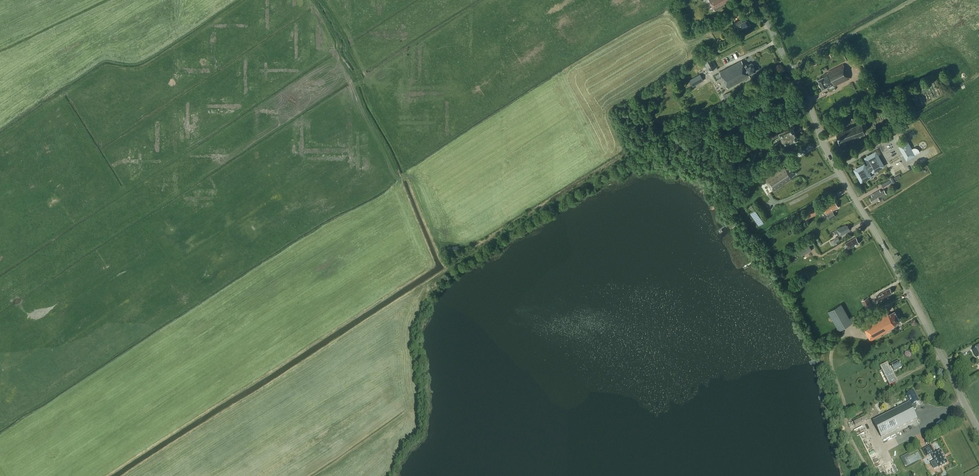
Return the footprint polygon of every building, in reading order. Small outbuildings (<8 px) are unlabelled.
[(729,0),(709,0),(715,11),(722,6),(722,5),(724,3),(729,0)] [(735,23),(738,28),(734,29),(736,32),(751,25),(747,17),(735,23)] [(708,71),(716,67),(711,56),(703,60),(708,71)] [(748,64),(745,65),(742,60),(719,72),(728,89),(751,77),(749,75),(756,71),(752,63),(748,65),(748,64)] [(823,74),(824,76),(818,79),(822,89),(829,86),(829,87),(833,85),(834,87),(851,79),(844,64),(823,74)] [(692,86),(704,80),(701,75),(708,71),(706,66),(697,71),(699,74),(689,80),(692,86)] [(851,126),(851,127),(836,132),(840,141),(854,136),(855,136),(865,132),(867,128),(865,123),(861,122),(851,126)] [(792,127),(780,132),(778,129),(771,132),(773,139),(780,136),(784,145),(798,139),(792,127)] [(907,159),(915,155),(907,141),(899,146),(907,159)] [(864,165),(855,170),(861,181),(870,176),(869,173),(873,171),(883,165),(876,152),(866,158),(869,163),(865,166),(864,165)] [(774,191),(778,188),(794,178),(792,176),(797,173),(792,165),(786,169),(785,167),(779,170),(767,178),(767,179),(765,180),(773,192),(774,191)] [(872,196),(870,198),(872,202),(878,199),(878,200),(882,198),(882,197),(884,196),(883,195),(887,193),(884,189),(881,191),(880,189),(871,195),(872,196)] [(836,216),(833,211),(839,208),(835,201),(833,202),(832,201),(822,206),(830,220),(836,216)] [(818,208),(802,217),(804,221),(820,212),(818,208)] [(849,230),(850,229),(848,225),(847,226),(846,224),(834,231),(835,234),(837,233),(839,236),(849,231),(849,230)] [(836,243),(840,240),(837,236),(834,238),(834,239),(830,241),(833,246),(837,244),(836,243)] [(849,249),(859,243),(856,237),(845,243),(849,249)] [(808,243),(797,249),(801,255),(806,252),(804,248),(809,245),(808,243)] [(880,300),(893,293),(890,288),(877,295),(880,300)] [(867,310),(873,306),(868,297),(862,301),(867,310)] [(828,311),(839,330),(855,321),(852,316),(849,318),(841,304),(828,311)] [(863,325),(871,340),(871,341),(892,329),(892,328),(895,326),(894,324),(900,321),(895,312),(889,315),(887,312),(863,325)] [(894,372),(902,367),(899,361),(891,366),(890,367),(887,363),(880,367),(889,386),(896,382),(894,378),(895,378),(891,370),(893,370),(894,372)] [(881,437),(917,419),(913,410),(915,409),(916,406),(915,404),(919,402),(913,391),(907,394),(908,396),(906,397),(908,401),(900,405),(901,407),(873,421),(881,437)] [(866,413),(852,420),(855,426),(869,419),(866,413)] [(941,451),(934,454),(933,453),(934,452),(931,446),(923,450),(926,457),(932,454),(932,455),(932,456),(935,461),(931,463),(934,469),(938,467),(939,467),(947,463),(941,451)] [(908,464),(905,459),(910,456),(909,453),(901,458),(905,466),(908,464)]
